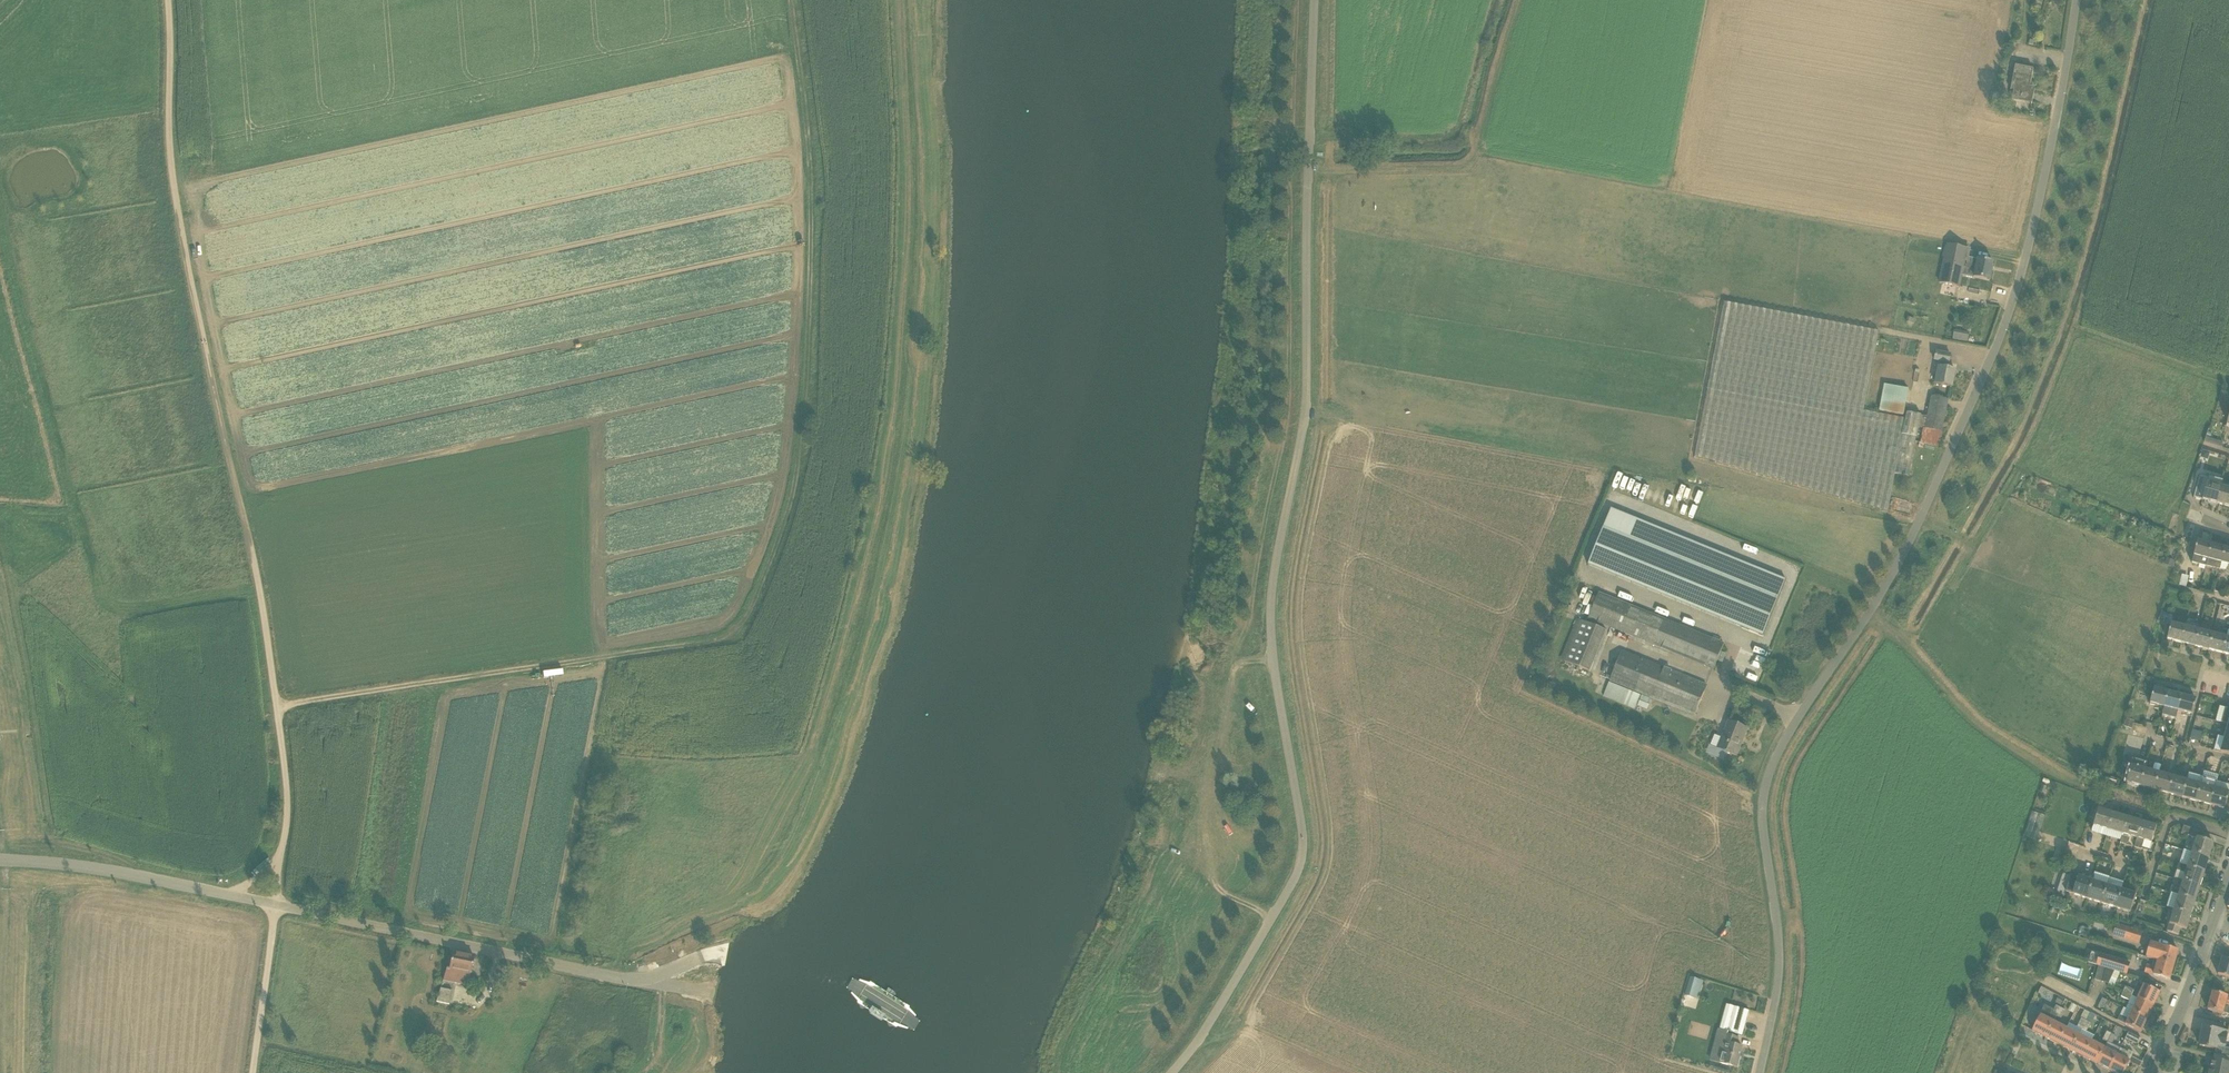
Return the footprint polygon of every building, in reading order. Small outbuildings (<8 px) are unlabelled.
[(2032,104),(2032,102),(2034,92),(2029,91),(2034,69),(2015,65),(2011,90),(2014,90),(2012,100),(2032,104)] [(1993,263),(1989,262),(1965,257),(1962,256),(1964,249),(1950,246),(1943,279),(1959,282),(1961,274),(1961,275),(1990,281),(1993,263)] [(1916,441),(1939,446),(1942,431),(1948,399),(1932,396),(1928,416),(1921,415),(1907,412),(1906,420),(1865,412),(1880,331),(1753,307),(1724,301),(1708,389),(1695,457),(1709,459),(1888,511),(1895,476),(1895,474),(1910,476),(1912,459),(1916,441)] [(1952,339),(1968,342),(1970,333),(1954,330),(1952,339)] [(1951,355),(1936,352),(1935,360),(1940,361),(1936,384),(1952,387),(1955,370),(1948,369),(1949,363),(1951,355)] [(1884,385),(1879,411),(1904,416),(1909,390),(1884,385)] [(2205,442),(2220,447),(2221,447),(2223,442),(2211,438),(2206,437),(2205,442)] [(2223,481),(2200,475),(2193,498),(2203,500),(2217,504),(2221,487),(2223,481)] [(2221,487),(2217,504),(2228,507),(2228,490),(2221,487)] [(1611,508),(1588,565),(1763,636),(1786,579),(1611,508)] [(2206,567),(2212,545),(2198,541),(2192,564),(2199,566),(2199,567),(2205,569),(2205,567),(2206,567)] [(2206,567),(2214,568),(2213,571),(2219,572),(2219,570),(2220,570),(2226,548),(2226,549),(2225,549),(2212,545),(2206,567)] [(2220,570),(2228,572),(2228,549),(2226,549),(2226,548),(2220,570)] [(1599,592),(1588,619),(1714,670),(1724,643),(1599,592)] [(1607,631),(1577,618),(1560,660),(1591,672),(1607,631)] [(2195,647),(2200,629),(2201,625),(2187,622),(2185,628),(2181,643),(2182,643),(2187,644),(2195,646),(2195,647)] [(2185,628),(2171,624),(2167,640),(2168,640),(2181,643),(2185,628)] [(2213,635),(2208,633),(2208,631),(2200,629),(2195,647),(2196,647),(2209,650),(2213,635)] [(2227,638),(2217,636),(2218,634),(2213,633),(2213,635),(2209,650),(2223,653),(2223,654),(2227,638)] [(1695,715),(1707,686),(1622,651),(1610,680),(1695,715)] [(1609,681),(1603,695),(1635,708),(1641,694),(1609,681)] [(2154,688),(2150,705),(2164,708),(2168,692),(2155,689),(2154,688)] [(2164,708),(2162,716),(2176,719),(2177,712),(2178,712),(2182,696),(2168,692),(2164,708)] [(1637,706),(1647,710),(1652,699),(1642,695),(1637,706)] [(2182,696),(2178,712),(2192,715),(2196,699),(2195,699),(2190,698),(2182,696)] [(2228,725),(2228,710),(2225,708),(2220,707),(2216,721),(2224,724),(2224,723),(2228,725)] [(2134,720),(2126,718),(2124,727),(2132,729),(2134,720)] [(1747,729),(1729,722),(1722,737),(1715,734),(1710,747),(1710,750),(1711,752),(1713,754),(1723,758),(1726,751),(1737,756),(1737,755),(1735,754),(1742,737),(1744,738),(1747,729)] [(2224,723),(2224,724),(2220,737),(2228,740),(2228,725),(2224,723)] [(2225,754),(2228,755),(2228,740),(2220,737),(2220,738),(2214,736),(2213,742),(2219,744),(2217,750),(2221,751),(2220,752),(2225,754)] [(2147,763),(2133,759),(2126,783),(2127,783),(2140,786),(2141,786),(2145,770),(2147,763)] [(2159,774),(2145,770),(2141,786),(2141,787),(2141,786),(2154,790),(2155,790),(2159,774)] [(2168,794),(2173,778),(2159,774),(2155,790),(2168,794)] [(2187,781),(2182,798),(2183,798),(2196,801),(2203,779),(2203,778),(2189,774),(2187,781)] [(2106,778),(2104,783),(2114,786),(2116,779),(2109,777),(2109,778),(2106,778)] [(2187,781),(2173,778),(2168,794),(2169,794),(2182,797),(2182,798),(2187,781)] [(2210,805),(2217,782),(2203,779),(2196,801),(2197,802),(2197,801),(2210,805)] [(2225,809),(2228,793),(2228,792),(2222,791),(2224,784),(2217,782),(2210,805),(2211,805),(2224,809),(2225,809)] [(2099,809),(2093,827),(2108,831),(2113,813),(2099,809)] [(2035,812),(2027,836),(2037,839),(2045,816),(2035,812)] [(2128,818),(2115,814),(2113,813),(2108,831),(2122,835),(2128,818)] [(2142,822),(2130,818),(2128,818),(2122,835),(2120,844),(2125,845),(2127,844),(2129,837),(2137,839),(2142,822)] [(2143,841),(2151,844),(2157,826),(2142,822),(2137,839),(2134,848),(2141,850),(2143,841)] [(2181,834),(2197,838),(2199,831),(2184,826),(2181,834)] [(2209,858),(2211,853),(2214,843),(2197,838),(2192,853),(2209,858)] [(2205,872),(2208,863),(2209,858),(2192,853),(2188,867),(2205,872)] [(2059,858),(2063,865),(2069,862),(2066,855),(2059,858)] [(2200,887),(2203,877),(2205,872),(2188,867),(2179,864),(2174,878),(2183,881),(2200,887)] [(2094,877),(2073,870),(2066,892),(2087,899),(2093,881),(2094,877)] [(2087,899),(2092,900),(2102,903),(2107,886),(2093,881),(2087,899)] [(2196,901),(2199,889),(2200,887),(2183,881),(2179,896),(2196,901)] [(2102,903),(2116,908),(2122,890),(2107,886),(2102,903)] [(2130,913),(2136,895),(2122,890),(2116,908),(2130,913)] [(2191,915),(2194,906),(2196,901),(2179,896),(2174,910),(2191,915)] [(2174,910),(2169,924),(2167,932),(2178,935),(2180,928),(2187,930),(2191,915),(2174,910)] [(2139,944),(2143,932),(2116,924),(2112,935),(2139,944)] [(2178,951),(2162,946),(2151,943),(2147,957),(2154,960),(2174,966),(2178,951)] [(2097,965),(2096,966),(2127,975),(2130,963),(2100,954),(2091,952),(2088,962),(2097,965)] [(468,986),(474,957),(453,953),(450,968),(447,967),(444,981),(468,986)] [(2228,978),(2228,960),(2223,958),(2218,974),(2228,978)] [(2144,973),(2159,977),(2170,980),(2174,966),(2154,960),(2152,966),(2147,964),(2144,973)] [(2105,969),(2098,967),(2095,979),(2101,981),(2105,969)] [(2077,970),(2067,968),(2065,976),(2075,978),(2077,970)] [(2106,969),(2102,982),(2109,984),(2111,979),(2115,971),(2106,969)] [(1696,984),(1689,981),(1686,991),(1693,993),(1696,984)] [(2160,992),(2144,985),(2143,986),(2137,983),(2134,991),(2131,996),(2137,998),(2153,1006),(2160,992)] [(2126,987),(2123,992),(2131,996),(2134,991),(2126,987)] [(437,1002),(450,1005),(452,991),(441,988),(437,1002)] [(2131,996),(2123,992),(2121,996),(2129,1000),(2131,996)] [(2223,1014),(2224,1013),(2228,1014),(2228,997),(2213,992),(2208,1010),(2223,1014)] [(2058,1005),(2061,1006),(2063,1001),(2064,1000),(2058,996),(2055,1003),(2058,1005)] [(2102,998),(2098,1006),(2103,1008),(2107,1000),(2102,998)] [(2153,1006),(2137,998),(2131,1011),(2147,1019),(2153,1006)] [(2071,1003),(2068,1010),(2074,1013),(2077,1006),(2071,1003)] [(1743,1036),(1748,1016),(1750,1010),(1726,1004),(1719,1030),(1743,1036)] [(2052,1014),(2056,1017),(2061,1007),(2056,1005),(2052,1014)] [(2061,1007),(2056,1017),(2061,1019),(2065,1010),(2061,1007)] [(2078,1027),(2082,1029),(2086,1021),(2088,1016),(2089,1016),(2090,1013),(2084,1010),(2081,1018),(2082,1019),(2078,1027)] [(2120,1015),(2117,1021),(2141,1032),(2147,1019),(2131,1011),(2128,1019),(2120,1015)] [(2053,1022),(2041,1015),(2032,1031),(2045,1037),(2053,1022)] [(2086,1021),(2082,1029),(2087,1031),(2091,1023),(2086,1021)] [(2058,1044),(2066,1028),(2053,1022),(2045,1037),(2058,1044)] [(2111,1034),(2112,1034),(2116,1026),(2112,1024),(2108,1032),(2107,1031),(2103,1040),(2107,1042),(2111,1034)] [(2214,1053),(2222,1055),(2224,1048),(2225,1048),(2226,1046),(2225,1045),(2227,1034),(2228,1034),(2228,1032),(2203,1027),(2199,1045),(2216,1049),(2214,1053)] [(2079,1035),(2066,1028),(2058,1044),(2071,1050),(2079,1035)] [(2125,1038),(2138,1045),(2141,1039),(2128,1032),(2125,1038)] [(1712,1061),(1720,1063),(1737,1067),(1743,1047),(1737,1046),(1739,1038),(1723,1034),(1722,1041),(1718,1040),(1714,1054),(1712,1061)] [(2096,1063),(2109,1070),(2120,1048),(2113,1044),(2116,1037),(2112,1034),(2111,1034),(2107,1042),(2105,1048),(2104,1048),(2096,1063)] [(2084,1057),(2092,1041),(2079,1035),(2071,1050),(2084,1057)] [(2104,1048),(2092,1041),(2084,1057),(2096,1063),(2104,1048)] [(2130,1061),(2129,1061),(2133,1053),(2128,1051),(2128,1052),(2120,1048),(2109,1070),(2115,1072),(2124,1072),(2130,1061)] [(2228,1056),(2222,1055),(2214,1053),(2214,1054),(2213,1054),(2212,1060),(2210,1059),(2209,1068),(2207,1067),(2207,1068),(2228,1072),(2228,1057),(2228,1056)] [(2142,1062),(2132,1056),(2129,1061),(2130,1061),(2140,1066),(2142,1062)]
